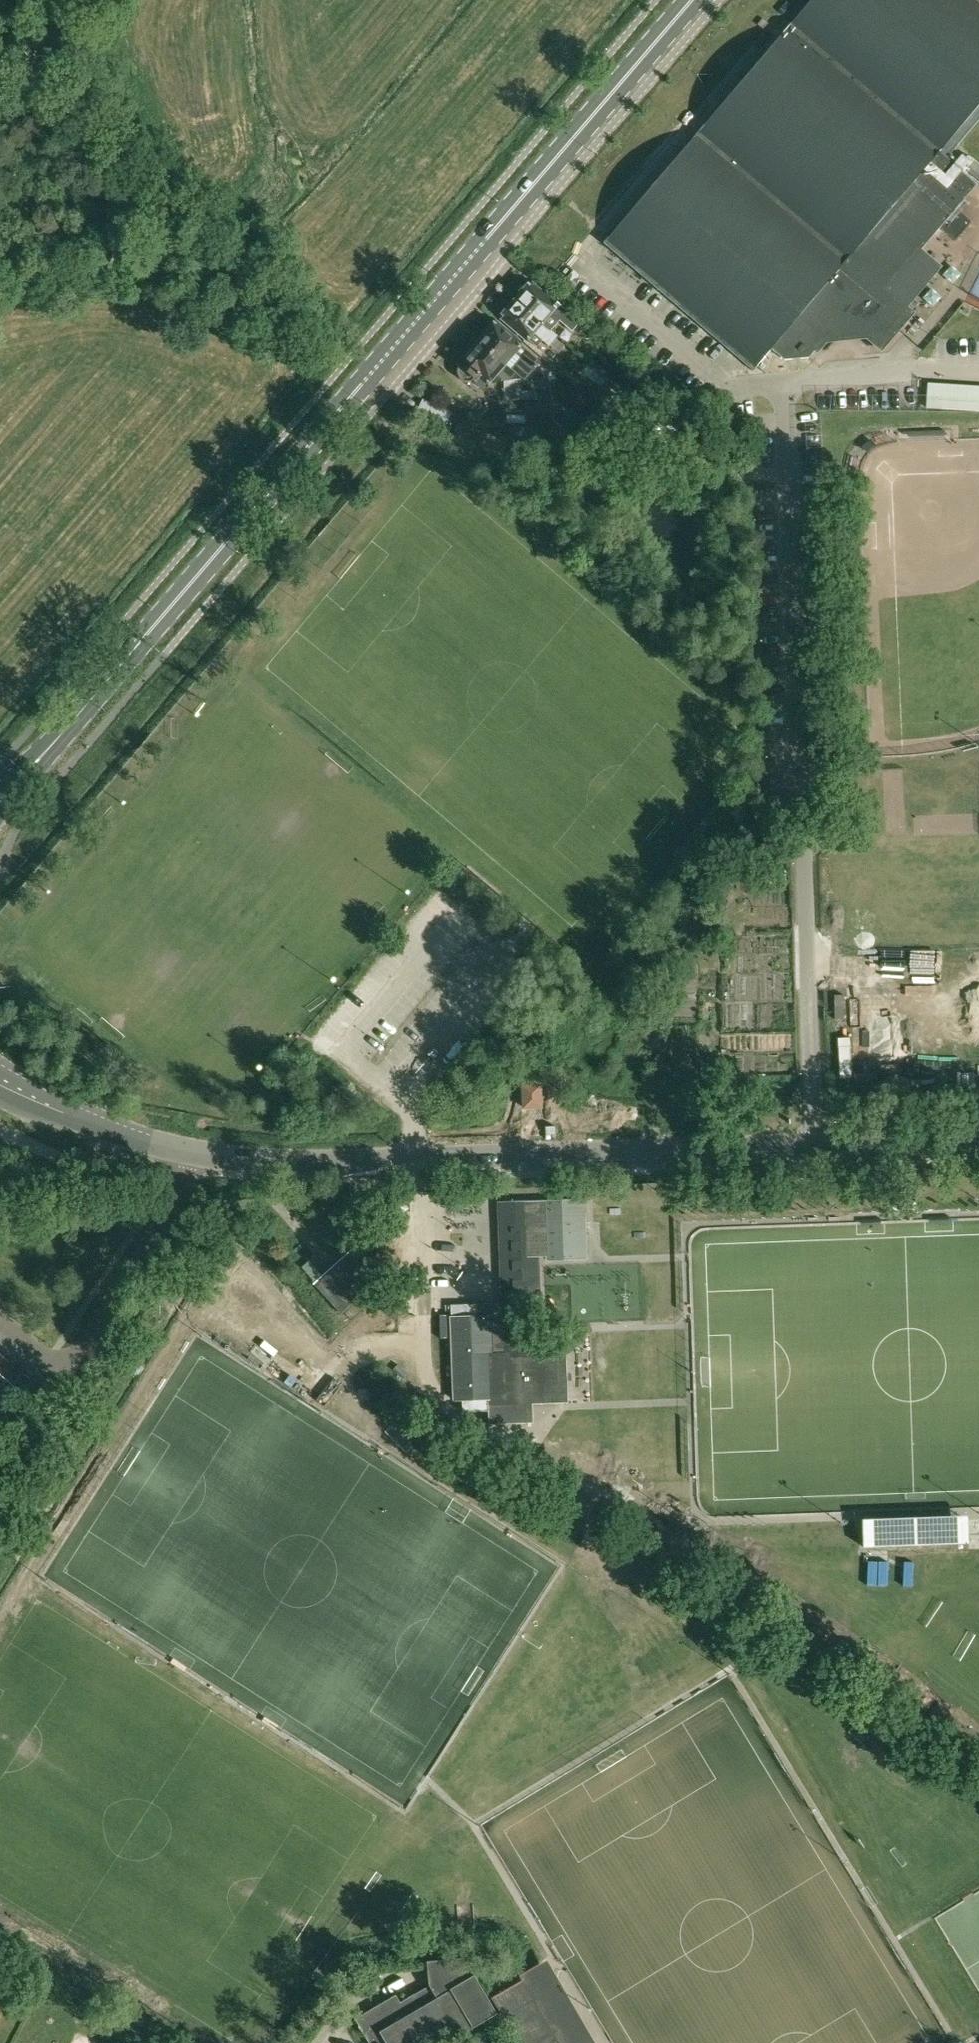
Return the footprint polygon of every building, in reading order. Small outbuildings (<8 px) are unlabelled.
[(603,243),(754,371),(773,349),(785,360),(810,357),(833,330),(840,336),(857,334),(862,329),(882,346),(910,313),(903,307),(938,267),(917,250),(969,189),(961,182),(968,175),(948,157),(978,121),(978,0),(810,0),(603,243)] [(580,276),(574,271),(567,279),(573,284),(580,276)] [(543,323),(551,330),(560,321),(572,331),(580,322),(558,302),(556,304),(547,296),(545,298),(530,285),(528,287),(524,287),(520,292),(520,296),(516,301),(542,324),(543,323)] [(504,315),(502,317),(538,347),(543,341),(549,346),(558,336),(551,330),(543,323),(542,324),(516,301),(512,305),(509,305),(504,311),(504,315)] [(496,324),(480,343),(504,364),(505,363),(516,373),(524,380),(540,362),(496,324)] [(516,373),(505,363),(504,364),(480,343),(459,367),(457,371),(457,373),(458,375),(459,378),(462,380),(464,381),(467,382),(470,382),(472,381),(475,380),(480,374),(489,381),(496,373),(505,381),(509,380),(516,373)] [(597,372),(590,379),(599,387),(606,380),(597,372)] [(523,1108),(541,1107),(540,1086),(522,1087),(523,1108)] [(498,1203),(502,1307),(494,1307),(494,1303),(450,1305),(453,1400),(461,1400),(462,1412),(487,1411),(488,1424),(527,1423),(527,1404),(559,1403),(559,1402),(557,1352),(541,1353),(538,1256),(546,1256),(547,1260),(586,1258),(584,1200),(498,1203)] [(356,1245),(313,1283),(339,1313),(366,1290),(353,1275),(369,1260),(356,1245)] [(5,1398),(13,1388),(0,1377),(0,1403),(5,1398)] [(369,2042),(445,2042),(457,2036),(458,2036),(459,2035),(472,2027),(472,2028),(473,2027),(473,2028),(497,2013),(464,1957),(427,1961),(427,1970),(429,1985),(400,2002),(396,1995),(354,2019),(355,2020),(356,2019),(369,2042)] [(528,1992),(522,1981),(492,1998),(500,2012),(518,2042),(558,2042),(528,1992)]
